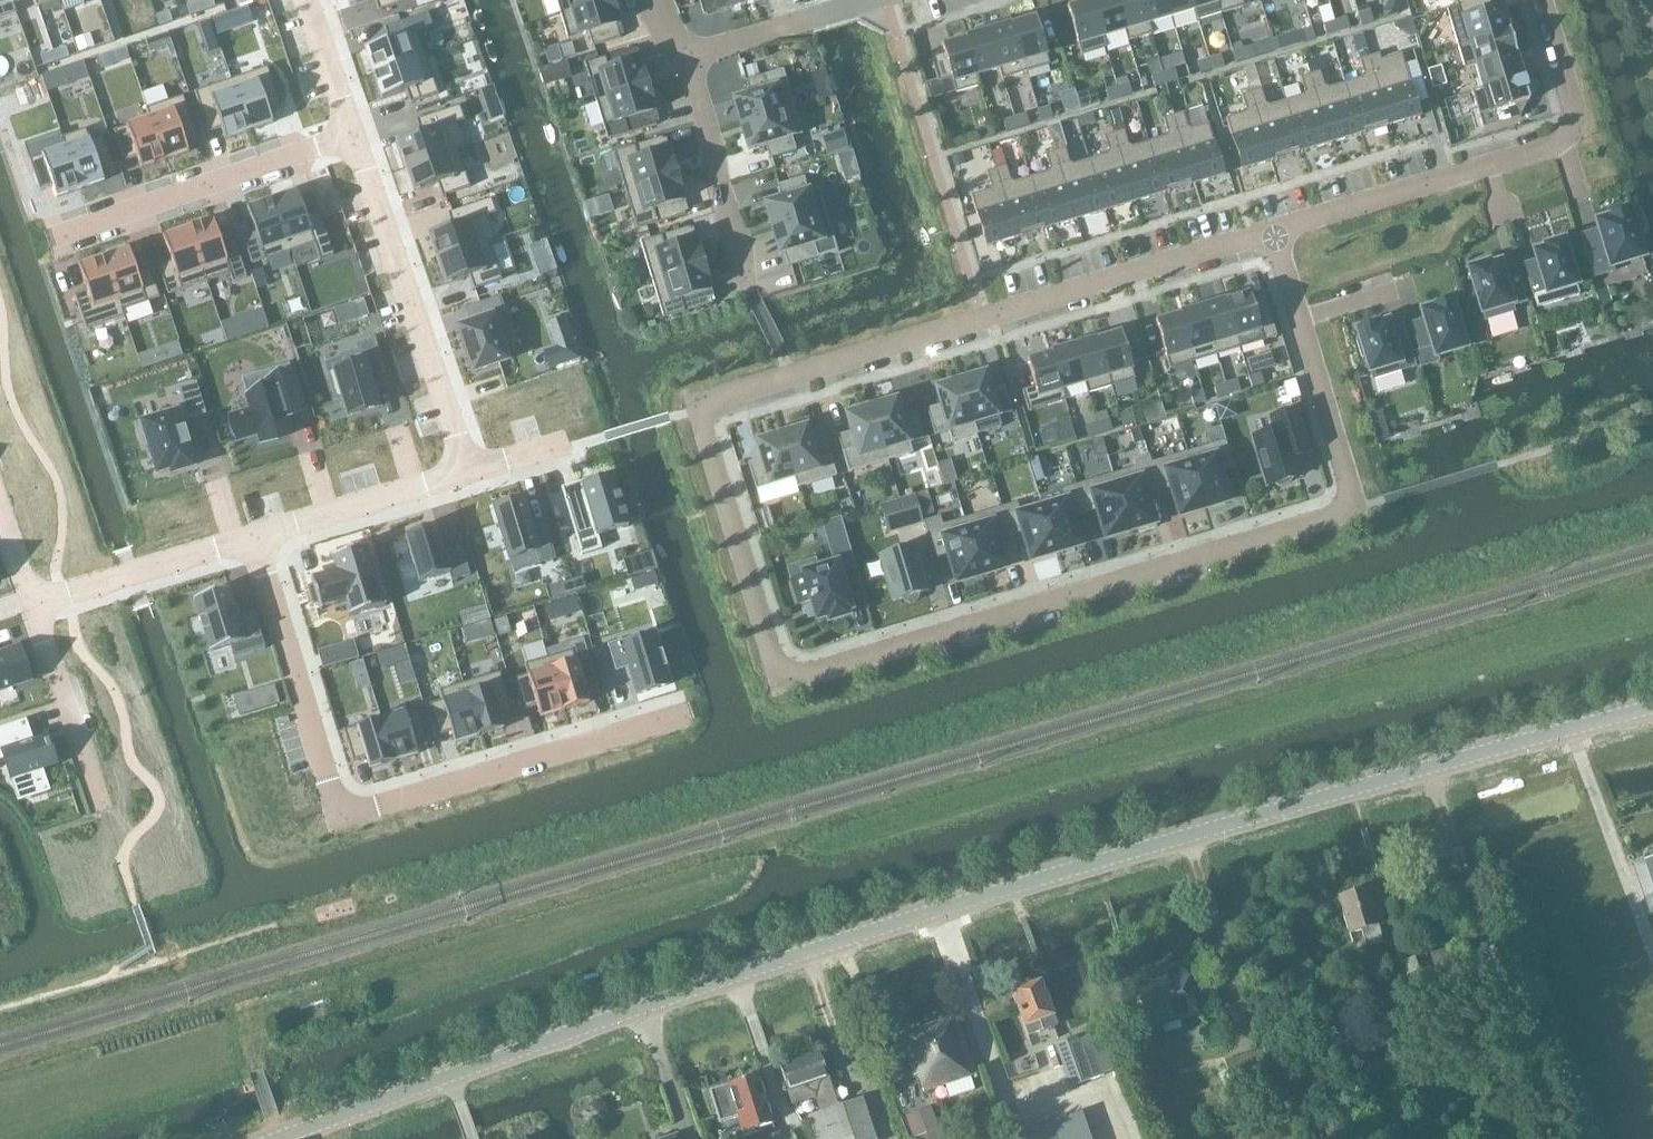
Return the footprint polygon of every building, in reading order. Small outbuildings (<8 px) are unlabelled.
[(17,14),(14,4),(13,4),(12,0),(0,0),(0,20),(17,14)] [(200,1),(203,11),(216,7),(213,0),(203,0),(200,1)] [(379,11),(412,0),(375,0),(379,11)] [(561,14),(608,0),(557,0),(561,14)] [(621,38),(617,25),(619,24),(616,16),(617,16),(612,0),(608,0),(561,14),(569,39),(590,33),(593,46),(621,38)] [(704,15),(717,11),(718,12),(726,10),(726,11),(743,6),(742,0),(700,0),(704,15)] [(1092,0),(1091,0),(1067,7),(1079,47),(1080,49),(1082,56),(1106,49),(1103,38),(1092,1),(1092,0)] [(1103,38),(1126,31),(1116,0),(1094,0),(1092,1),(1103,38)] [(1143,0),(1116,0),(1126,31),(1129,42),(1153,34),(1150,24),(1143,0)] [(1168,0),(1143,0),(1150,24),(1173,17),(1168,0)] [(1173,17),(1196,10),(1193,0),(1168,0),(1173,17)] [(1196,10),(1199,20),(1222,14),(1218,0),(1193,0),(1196,10)] [(1222,14),(1261,2),(1261,0),(1218,0),(1222,14)] [(1448,9),(1458,45),(1459,46),(1510,30),(1510,29),(1509,30),(1502,7),(1489,11),(1486,0),(1478,0),(1458,6),(1448,9)] [(200,1),(187,6),(191,16),(203,11),(200,1)] [(698,21),(700,3),(681,1),(679,19),(698,21)] [(252,22),(248,9),(214,20),(219,34),(252,22)] [(1371,11),(1359,14),(1362,26),(1364,26),(1374,23),(1371,11)] [(169,12),(157,16),(160,26),(173,22),(169,12)] [(389,41),(365,50),(374,74),(426,57),(418,33),(433,28),(428,13),(385,28),(389,41)] [(1036,17),(1012,24),(1027,73),(1050,65),(1048,58),(1040,31),(1036,17)] [(1347,18),(1336,21),(1339,33),(1341,33),(1351,30),(1347,18)] [(211,19),(198,24),(203,40),(216,36),(211,19)] [(1336,21),(1324,25),(1327,37),(1329,36),(1339,33),(1336,21)] [(1011,25),(989,32),(1003,79),(1027,73),(1012,24),(1011,24),(1011,25)] [(1313,28),(1301,32),(1304,44),(1306,43),(1317,40),(1313,28)] [(1510,30),(1459,46),(1466,69),(1476,66),(1517,54),(1510,30)] [(966,39),(977,76),(1000,69),(989,32),(967,38),(966,39)] [(1288,49),(1285,37),(1273,40),(1276,52),(1288,49)] [(967,38),(942,45),(944,51),(930,54),(938,82),(952,78),(956,94),(980,86),(977,76),(966,39),(967,38)] [(66,47),(53,51),(57,62),(69,57),(66,47)] [(1245,47),(1233,51),(1236,62),(1248,59),(1245,47)] [(634,48),(585,63),(596,101),(648,86),(643,69),(642,69),(639,61),(638,61),(634,48)] [(53,51),(41,56),(45,66),(57,62),(53,51)] [(112,65),(108,53),(103,55),(97,57),(101,69),(112,65)] [(1379,53),(1369,56),(1390,126),(1420,116),(1402,53),(1381,59),(1379,53)] [(1517,54),(1476,66),(1483,89),(1523,77),(1516,55),(1517,54)] [(1222,56),(1210,59),(1214,71),(1215,71),(1225,67),(1222,56)] [(1361,77),(1345,82),(1360,134),(1390,126),(1369,56),(1359,59),(1364,73),(1361,77)] [(426,57),(374,74),(382,99),(406,91),(411,104),(439,95),(426,57)] [(1210,59),(1198,63),(1202,74),(1203,74),(1214,71),(1210,59)] [(88,78),(83,62),(42,76),(48,91),(88,78)] [(1428,70),(1431,79),(1444,75),(1442,66),(1428,70)] [(268,67),(232,80),(250,132),(273,124),(269,112),(282,108),(268,67)] [(733,100),(741,125),(795,109),(784,70),(746,81),(751,94),(733,100)] [(1176,70),(1164,73),(1168,85),(1169,84),(1179,81),(1176,70)] [(1320,71),(1310,74),(1331,143),(1360,134),(1345,82),(1328,87),(1324,85),(1320,71)] [(1164,73),(1152,77),(1156,88),(1157,88),(1168,85),(1164,73)] [(1302,95),(1286,100),(1301,152),(1331,143),(1310,74),(1300,77),(1304,91),(1302,95)] [(1431,79),(1433,89),(1447,85),(1444,75),(1431,79)] [(1483,89),(1473,92),(1484,129),(1494,126),(1521,118),(1517,105),(1530,101),(1523,77),(1483,89)] [(232,80),(195,92),(209,133),(222,129),(226,140),(250,132),(232,80)] [(1130,83),(1118,87),(1121,99),(1122,98),(1133,95),(1130,83)] [(497,95),(493,86),(480,90),(484,100),(497,95)] [(648,86),(596,101),(604,127),(608,140),(629,134),(657,125),(653,112),(654,112),(652,104),(653,103),(648,86)] [(1118,87),(1106,91),(1110,102),(1111,102),(1121,99),(1118,87)] [(1261,89),(1251,92),(1272,161),(1301,152),(1286,100),(1269,105),(1265,103),(1261,89)] [(1241,170),(1272,161),(1251,92),(1241,95),(1245,109),(1243,113),(1226,118),(1241,170)] [(184,96),(146,109),(150,119),(165,161),(189,153),(185,141),(198,137),(184,96)] [(421,134),(397,142),(405,167),(458,149),(458,150),(465,148),(456,123),(465,120),(460,106),(417,121),(421,134)] [(1051,107),(1038,111),(1042,122),(1043,122),(1054,119),(1051,107)] [(795,109),(741,125),(749,150),(766,145),(770,159),(797,151),(793,137),(803,134),(795,109)] [(1184,112),(1174,115),(1195,184),(1225,175),(1210,123),(1192,128),(1188,126),(1184,112)] [(1027,114),(1015,118),(1019,129),(1020,129),(1030,126),(1027,114)] [(1150,141),(1165,193),(1195,184),(1174,115),(1164,118),(1168,132),(1166,136),(1150,141)] [(1015,118),(1004,122),(1007,133),(1008,133),(1019,129),(1015,118)] [(150,119),(114,131),(125,162),(138,157),(141,169),(165,161),(150,119)] [(992,125),(980,128),(984,140),(985,140),(995,136),(992,125)] [(87,129),(62,138),(66,148),(81,190),(104,182),(100,170),(113,166),(103,135),(90,139),(87,129)] [(1125,130),(1115,133),(1136,202),(1165,193),(1150,141),(1133,146),(1129,144),(1125,130)] [(1090,159),(1106,211),(1136,202),(1115,133),(1105,136),(1109,150),(1107,154),(1090,159)] [(663,138),(614,152),(626,191),(677,175),(671,158),(668,150),(667,151),(663,138)] [(980,143),(961,151),(966,163),(985,154),(980,143)] [(66,148),(30,160),(40,191),(53,186),(57,198),(81,190),(66,148)] [(1066,148),(1056,151),(1077,220),(1106,211),(1090,159),(1074,164),(1070,162),(1066,148)] [(458,149),(405,167),(414,192),(438,184),(443,197),(471,187),(458,150),(458,149)] [(1007,166),(1002,149),(992,152),(996,169),(1002,167),(1007,166)] [(1031,177),(1047,229),(1077,220),(1056,151),(1046,154),(1050,168),(1048,172),(1031,177)] [(996,169),(1017,238),(1047,229),(1031,177),(1015,182),(1011,180),(1007,166),(1002,167),(996,169)] [(971,195),(987,247),(1017,238),(996,169),(986,172),(991,186),(989,190),(971,195)] [(677,175),(626,191),(637,229),(686,214),(682,201),(683,201),(681,193),(682,192),(677,175)] [(765,204),(772,229),(816,216),(826,213),(818,188),(809,191),(805,177),(778,185),(782,199),(765,204)] [(298,192),(273,200),(291,253),(315,245),(320,260),(334,255),(319,212),(306,216),(298,192)] [(453,227),(429,235),(437,260),(489,242),(490,243),(497,241),(488,216),(497,213),(492,199),(448,214),(453,227)] [(256,233),(243,238),(253,264),(266,260),(266,261),(291,253),(273,200),(248,209),(256,233)] [(1614,271),(1613,266),(1643,257),(1636,231),(1640,230),(1635,213),(1630,214),(1629,210),(1608,216),(1609,219),(1598,222),(1600,229),(1581,235),(1594,277),(1614,271)] [(816,216),(772,229),(780,254),(784,253),(788,267),(828,255),(837,252),(826,213),(816,216)] [(213,221),(188,229),(206,282),(230,273),(233,282),(247,277),(235,241),(222,245),(213,221)] [(690,227),(641,242),(652,280),(704,265),(698,248),(695,240),(694,241),(690,227)] [(172,262),(159,267),(168,295),(206,282),(188,229),(163,238),(172,262)] [(1524,264),(1535,300),(1538,307),(1580,294),(1577,284),(1564,241),(1546,246),(1547,249),(1536,252),(1538,260),(1524,264)] [(489,242),(437,260),(446,285),(470,277),(474,290),(503,280),(490,243),(489,242)] [(129,250),(104,258),(122,310),(123,310),(160,297),(151,269),(137,274),(129,250)] [(770,261),(779,281),(792,275),(783,255),(770,261)] [(88,291),(75,295),(87,330),(125,317),(123,310),(122,310),(104,258),(79,267),(88,291)] [(557,271),(554,260),(539,265),(542,276),(557,271)] [(1470,269),(1486,321),(1515,312),(1513,306),(1527,302),(1516,267),(1502,271),(1500,263),(1489,267),(1488,264),(1470,269)] [(704,265),(652,280),(664,319),(713,304),(709,291),(710,291),(708,283),(709,282),(704,265)] [(1423,298),(1420,285),(1406,287),(1409,301),(1423,298)] [(1250,292),(1226,300),(1241,348),(1278,337),(1265,294),(1252,298),(1250,292)] [(471,324),(459,328),(474,372),(507,361),(493,318),(505,314),(500,297),(466,309),(471,324)] [(364,299),(351,304),(356,319),(369,315),(364,299)] [(1203,307),(1217,355),(1241,348),(1226,300),(1225,300),(1225,301),(1203,307)] [(1425,319),(1412,323),(1420,350),(1433,346),(1436,356),(1439,355),(1465,347),(1451,300),(1433,305),(1434,308),(1423,311),(1425,319)] [(1180,314),(1194,362),(1217,355),(1203,307),(1181,314),(1181,313),(1180,314)] [(1171,369),(1194,362),(1180,314),(1156,321),(1171,369)] [(256,319),(260,331),(269,328),(265,316),(256,319)] [(566,318),(552,322),(557,338),(572,333),(566,318)] [(1366,356),(1373,380),(1416,367),(1403,326),(1390,330),(1388,322),(1376,326),(1376,323),(1358,328),(1361,339),(1357,341),(1362,358),(1366,356)] [(1148,359),(1140,332),(1123,337),(1121,331),(1097,338),(1097,339),(1098,339),(1112,387),(1136,380),(1131,364),(1148,359)] [(1097,339),(1075,346),(1086,383),(1085,383),(1088,394),(1112,387),(1098,339),(1097,339)] [(343,368),(329,372),(337,400),(343,398),(349,417),(379,408),(371,383),(385,379),(374,340),(358,345),(361,353),(340,359),(343,368)] [(1052,353),(1063,390),(1064,390),(1085,383),(1086,383),(1075,346),(1052,353)] [(157,364),(153,352),(140,356),(144,369),(157,364)] [(1052,352),(1027,359),(1036,387),(1022,391),(1029,412),(1067,400),(1064,390),(1063,390),(1052,353),(1052,352)] [(252,411),(231,418),(238,441),(259,434),(262,444),(291,435),(285,416),(304,410),(293,374),(290,364),(272,369),(275,379),(267,382),(269,390),(248,397),(252,411)] [(986,373),(961,380),(977,435),(1002,427),(999,417),(1013,413),(1005,385),(991,390),(986,373)] [(1261,373),(1249,377),(1252,388),(1265,384),(1261,373)] [(977,435),(961,380),(936,388),(941,405),(927,409),(935,436),(949,432),(952,442),(977,435)] [(1226,384),(1230,395),(1241,391),(1238,380),(1226,384)] [(145,426),(140,428),(146,445),(150,444),(159,472),(172,469),(173,473),(193,467),(187,447),(189,446),(185,431),(182,431),(180,422),(205,414),(196,383),(179,388),(184,403),(173,407),(176,414),(144,423),(145,426)] [(1230,395),(1226,384),(1214,387),(1218,398),(1230,395)] [(1207,402),(1203,391),(1191,394),(1194,405),(1207,402)] [(1287,395),(1288,400),(1300,397),(1298,391),(1287,395)] [(897,399),(872,407),(888,461),(913,454),(910,443),(924,439),(916,412),(902,416),(897,399)] [(888,461),(872,407),(846,415),(852,432),(838,436),(849,473),(888,461)] [(1274,431),(1252,437),(1267,486),(1275,484),(1280,486),(1290,483),(1292,479),(1301,476),(1295,457),(1310,453),(1305,438),(1297,410),(1270,418),(1274,431)] [(1136,423),(1136,422),(1132,412),(1120,416),(1124,427),(1136,423)] [(1097,423),(1101,434),(1112,430),(1109,419),(1097,423)] [(1069,423),(1053,425),(1056,440),(1072,438),(1069,423)] [(1085,426),(1089,437),(1101,434),(1097,423),(1085,426)] [(807,426),(782,434),(799,488),(837,476),(822,426),(809,431),(807,426)] [(1387,430),(1375,434),(1377,441),(1389,437),(1387,430)] [(799,488),(782,434),(757,441),(762,459),(748,463),(757,490),(795,478),(798,488),(799,488)] [(1226,442),(1188,453),(1205,509),(1207,508),(1206,508),(1229,501),(1221,473),(1234,469),(1226,442)] [(1151,464),(1159,491),(1172,487),(1181,516),(1203,509),(1205,509),(1188,453),(1151,464)] [(1137,468),(1114,475),(1131,531),(1132,531),(1132,530),(1138,528),(1139,533),(1156,528),(1146,495),(1159,491),(1151,464),(1149,455),(1134,460),(1137,468)] [(583,490),(564,495),(581,552),(601,546),(597,533),(628,524),(612,473),(580,483),(583,490)] [(1114,475),(1077,486),(1085,513),(1098,509),(1106,538),(1129,531),(1129,532),(1131,531),(1114,475)] [(1077,486),(1040,497),(1043,508),(1056,553),(1058,553),(1058,552),(1080,545),(1072,517),(1085,513),(1077,486)] [(915,497),(881,507),(889,532),(922,522),(915,497)] [(523,500),(495,508),(510,560),(537,552),(540,563),(555,559),(545,525),(531,529),(523,500)] [(1017,504),(1002,508),(1010,535),(1023,531),(1032,560),(1054,553),(1055,554),(1056,553),(1043,508),(1020,515),(1017,504)] [(1002,508),(965,519),(982,575),(983,575),(983,574),(1006,568),(997,539),(1010,535),(1002,508)] [(940,517),(925,522),(936,557),(949,553),(958,582),(980,575),(980,576),(982,575),(965,519),(943,526),(940,517)] [(828,616),(830,620),(847,615),(846,610),(850,609),(846,594),(848,593),(843,577),(841,578),(839,573),(855,568),(840,518),(823,524),(836,564),(804,574),(805,576),(792,580),(800,605),(813,601),(818,619),(828,616)] [(437,526),(405,535),(419,582),(450,573),(452,581),(471,575),(461,543),(444,548),(437,526)] [(313,586),(309,588),(314,604),(318,603),(320,610),(334,606),(335,610),(347,606),(351,617),(385,607),(367,547),(360,549),(359,544),(338,551),(339,555),(333,557),(336,568),(324,571),(325,576),(311,580),(313,586)] [(915,546),(880,556),(893,602),(904,599),(907,602),(911,603),(915,602),(918,598),(919,594),(929,591),(915,546)] [(572,580),(576,593),(587,590),(583,577),(572,580)] [(576,593),(572,580),(559,584),(563,597),(576,593)] [(231,588),(194,599),(194,600),(195,600),(211,650),(209,650),(210,652),(230,645),(234,658),(266,649),(255,612),(238,617),(230,590),(231,589),(231,588)] [(575,597),(565,600),(569,616),(580,612),(575,597)] [(507,618),(494,621),(499,637),(512,634),(507,618)] [(491,621),(462,630),(466,644),(495,635),(491,621)] [(622,640),(608,644),(616,672),(629,668),(637,695),(671,685),(666,668),(667,668),(662,651),(661,652),(656,633),(623,643),(622,640)] [(353,643),(320,653),(324,669),(358,659),(353,643)] [(406,646),(377,654),(382,671),(395,667),(411,662),(406,646)] [(30,681),(18,647),(0,653),(0,691),(30,681)] [(573,650),(549,658),(565,711),(589,703),(585,692),(598,688),(589,656),(576,660),(573,650)] [(528,675),(515,678),(524,710),(537,706),(541,718),(565,711),(549,658),(525,665),(528,675)] [(366,669),(363,661),(350,664),(353,673),(366,669)] [(501,672),(463,683),(479,736),(503,729),(500,717),(513,714),(501,672)] [(442,700),(429,704),(439,736),(452,732),(455,744),(479,736),(463,683),(439,690),(442,700)] [(279,704),(274,686),(257,691),(235,698),(240,716),(262,709),(279,704)] [(418,708),(381,719),(394,762),(418,755),(415,743),(428,739),(418,708)] [(0,729),(0,751),(3,750),(12,779),(10,780),(11,781),(24,777),(31,798),(51,791),(44,770),(59,765),(59,763),(57,764),(49,741),(41,744),(38,737),(34,739),(27,720),(27,719),(0,729)] [(381,719),(344,730),(354,761),(367,758),(370,769),(394,762),(381,719)] [(1350,934),(1362,930),(1368,948),(1384,943),(1379,925),(1383,924),(1379,911),(1375,912),(1368,890),(1339,898),(1350,934)] [(1453,947),(1402,962),(1413,1001),(1464,986),(1453,947)] [(1134,986),(1146,1030),(1197,1015),(1185,972),(1134,986)] [(1012,992),(1028,1036),(1058,1025),(1041,981),(1012,992)] [(918,1075),(924,1092),(977,1074),(958,1016),(901,1035),(915,1076),(918,1075)] [(1077,1037),(1056,1045),(1057,1047),(1064,1067),(1071,1087),(1104,1075),(1104,1073),(1113,1070),(1101,1033),(1078,1040),(1077,1037)] [(1056,1070),(1064,1067),(1057,1047),(1049,1050),(1056,1070)] [(780,1066),(793,1104),(816,1097),(821,1112),(809,1116),(816,1138),(876,1138),(863,1099),(843,1105),(839,1107),(838,1106),(820,1052),(780,1066)] [(1020,1075),(1038,1069),(1032,1053),(1014,1060),(1020,1075)] [(1228,1063),(1236,1091),(1270,1082),(1262,1054),(1228,1063)] [(1027,1077),(1031,1092),(1050,1087),(1046,1072),(1027,1077)] [(714,1090),(710,1091),(720,1123),(739,1117),(744,1132),(774,1123),(759,1075),(729,1085),(714,1090)] [(1028,1138),(1091,1138),(1081,1112),(1026,1132),(1028,1138)] [(913,1136),(914,1138),(943,1138),(939,1126),(913,1136)]
